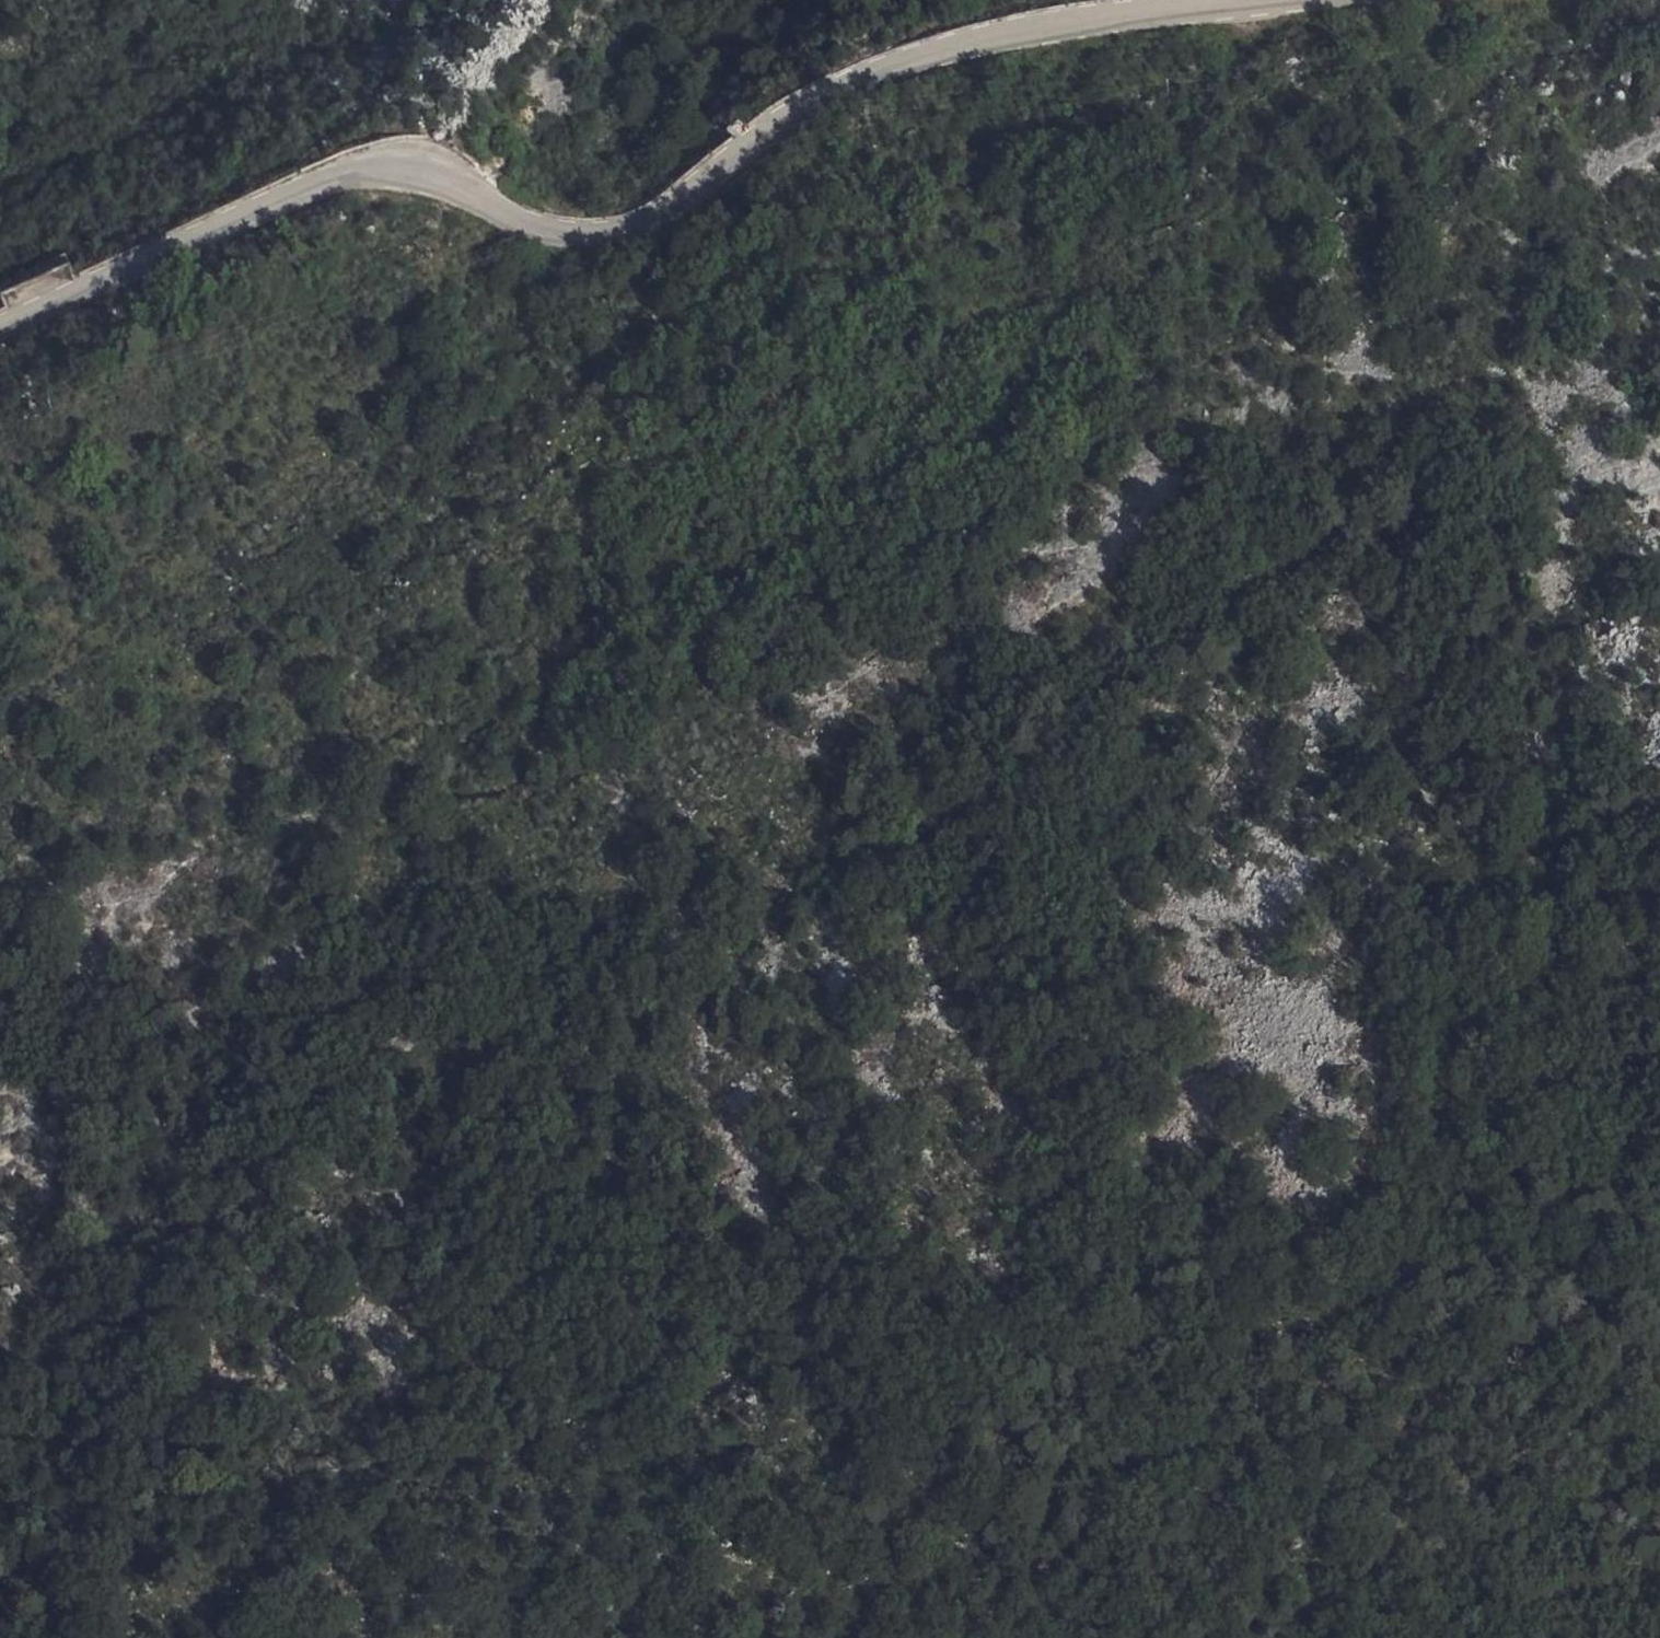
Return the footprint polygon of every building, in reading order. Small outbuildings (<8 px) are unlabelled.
[(1,288),(7,306),(75,284),(70,267),(1,288)]
